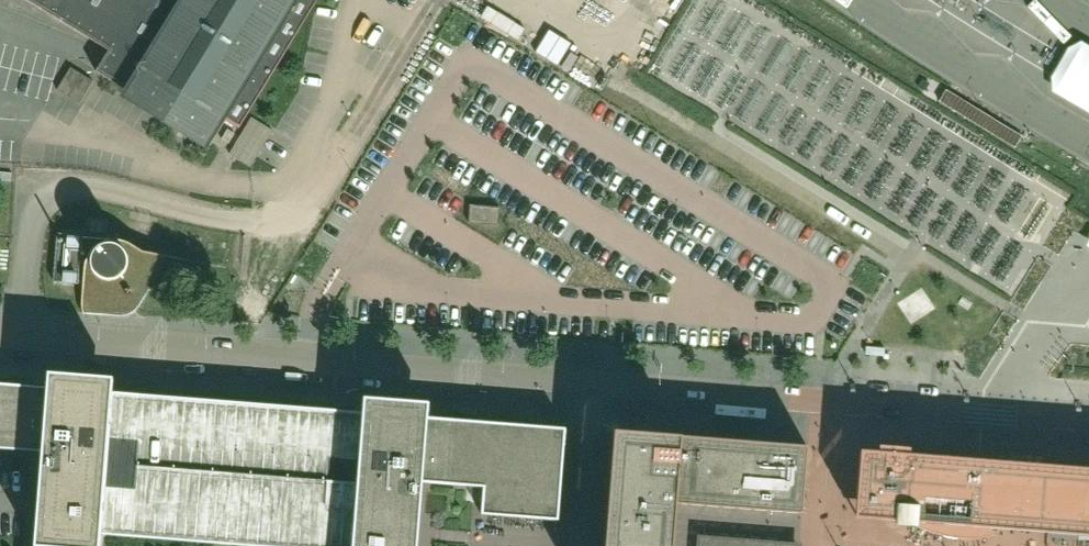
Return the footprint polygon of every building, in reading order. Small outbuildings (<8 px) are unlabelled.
[(206,130),(217,113),(235,124),(311,0),(27,0),(59,20),(60,18),(111,49),(97,71),(206,130)] [(1081,42),(1067,48),(1050,76),(1052,92),(1088,114),(1088,47),(1081,42)] [(80,104),(93,81),(71,68),(57,90),(80,104)] [(946,90),(939,101),(1014,147),(1021,135),(946,90)] [(1078,164),(1088,170),(1088,143),(1078,164)] [(498,229),(500,210),(471,207),(468,226),(498,229)] [(78,284),(82,236),(57,234),(54,282),(78,284)] [(150,289),(169,257),(226,268),(226,267),(143,251),(131,244),(127,243),(122,241),(117,240),(113,240),(110,240),(108,241),(105,242),(102,243),(98,245),(95,248),(93,249),(91,252),(89,255),(87,258),(87,260),(86,262),(85,265),(85,268),(82,301),(82,304),(82,306),(82,311),(83,313),(83,314),(84,314),(119,317),(122,317),(125,316),(128,316),(131,315),(136,311),(138,309),(140,306),(150,289)] [(423,482),(483,487),(481,514),(558,520),(566,428),(510,424),(488,422),(428,417),(429,403),(364,398),(363,412),(113,392),(114,378),(49,373),(48,387),(0,383),(0,449),(42,453),(35,545),(101,545),(101,535),(246,545),(418,545),(423,482)] [(673,542),(676,504),(802,514),(807,446),(682,437),(646,434),(614,431),(609,499),(605,545),(673,545),(673,542)] [(928,460),(918,462),(909,464),(908,459),(909,448),(879,446),(879,452),(860,451),(855,518),(905,522),(907,522),(915,526),(925,531),(935,534),(945,536),(956,538),(966,539),(977,539),(987,538),(997,534),(999,531),(1001,529),(1088,536),(1088,469),(1024,464),(1025,459),(1019,458),(1019,457),(1012,456),(1002,455),(991,455),(981,455),(970,455),(960,456),(949,456),(939,458),(928,460)]
